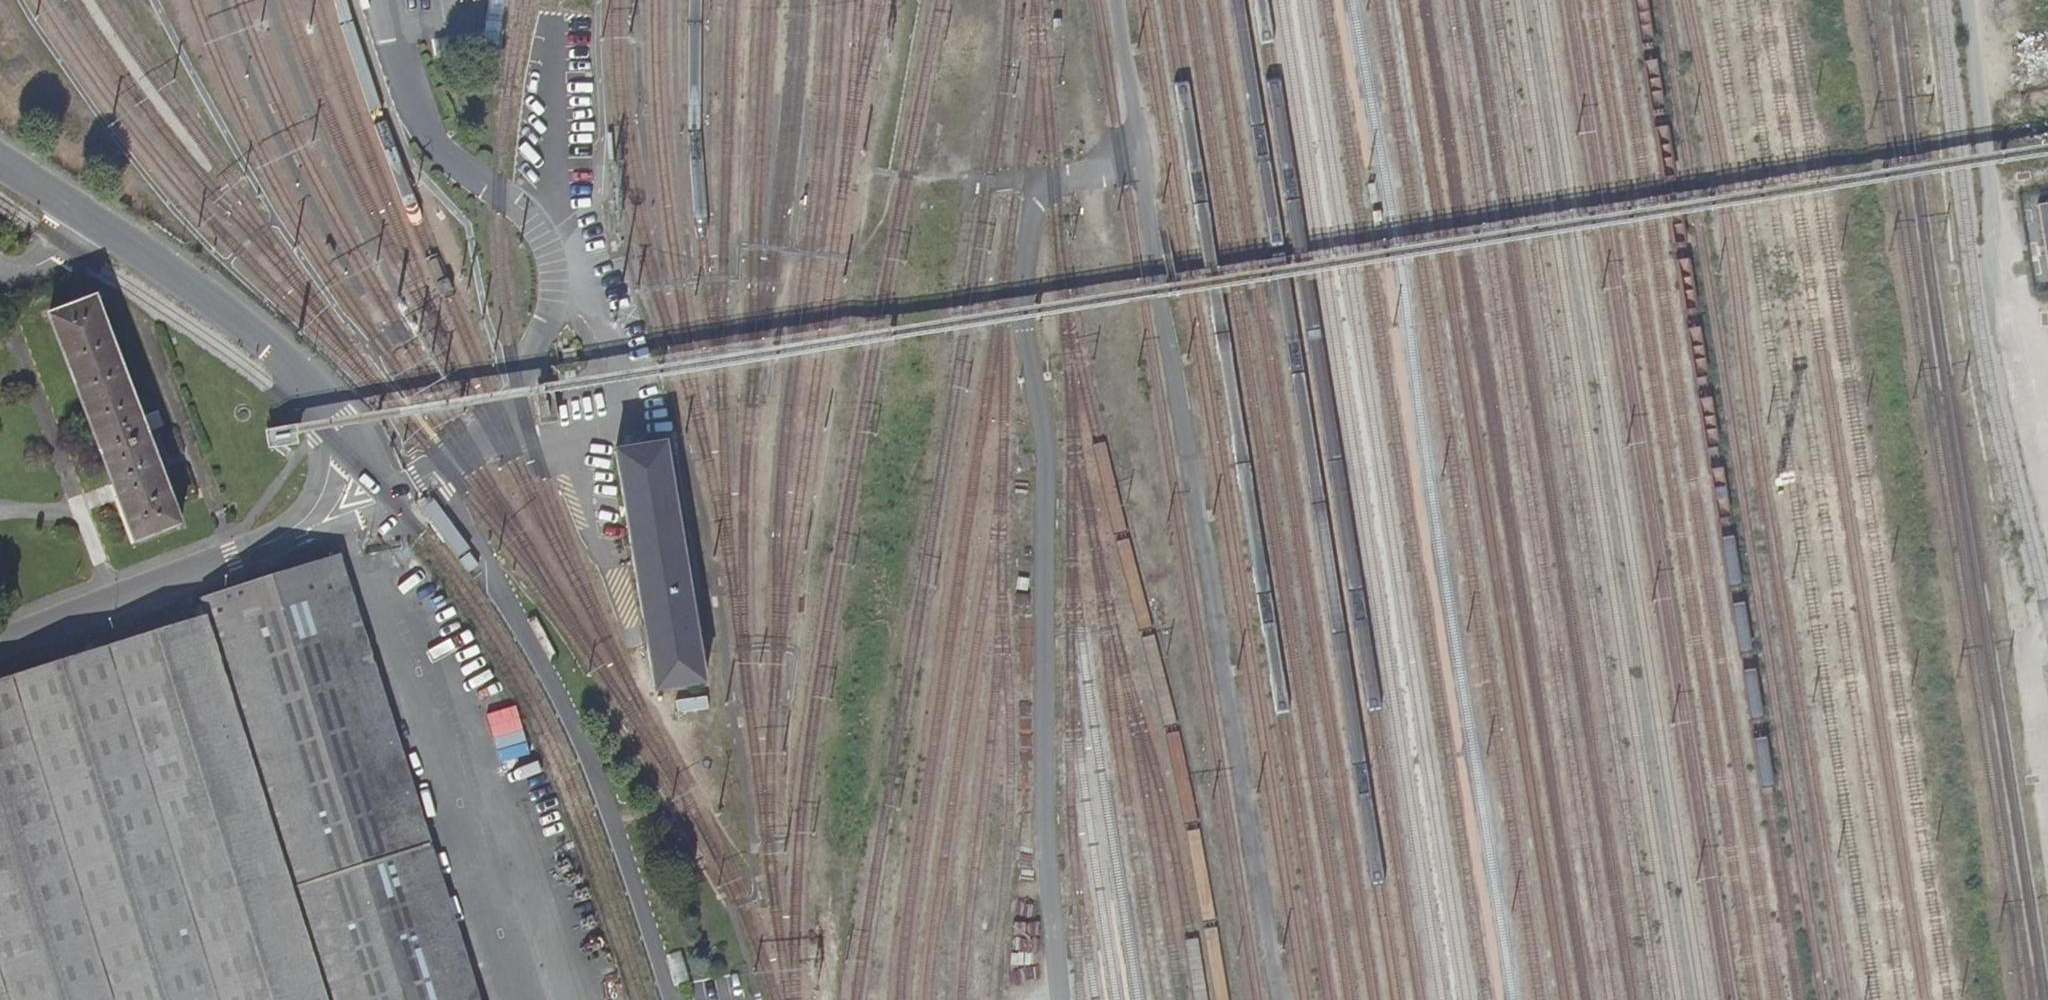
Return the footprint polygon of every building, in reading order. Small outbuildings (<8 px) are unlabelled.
[(2022,207),(2031,284),(2047,282),(2047,204),(2022,207)] [(135,538),(177,522),(158,473),(94,302),(51,318),(120,499),(135,538)] [(660,439),(607,447),(646,692),(699,683),(660,439)] [(257,792),(323,999),(475,999),(334,554),(195,598),(199,611),(257,792)] [(199,611),(0,674),(0,999),(323,999),(257,792),(199,611)] [(499,749),(529,741),(519,704),(488,712),(499,749)]
